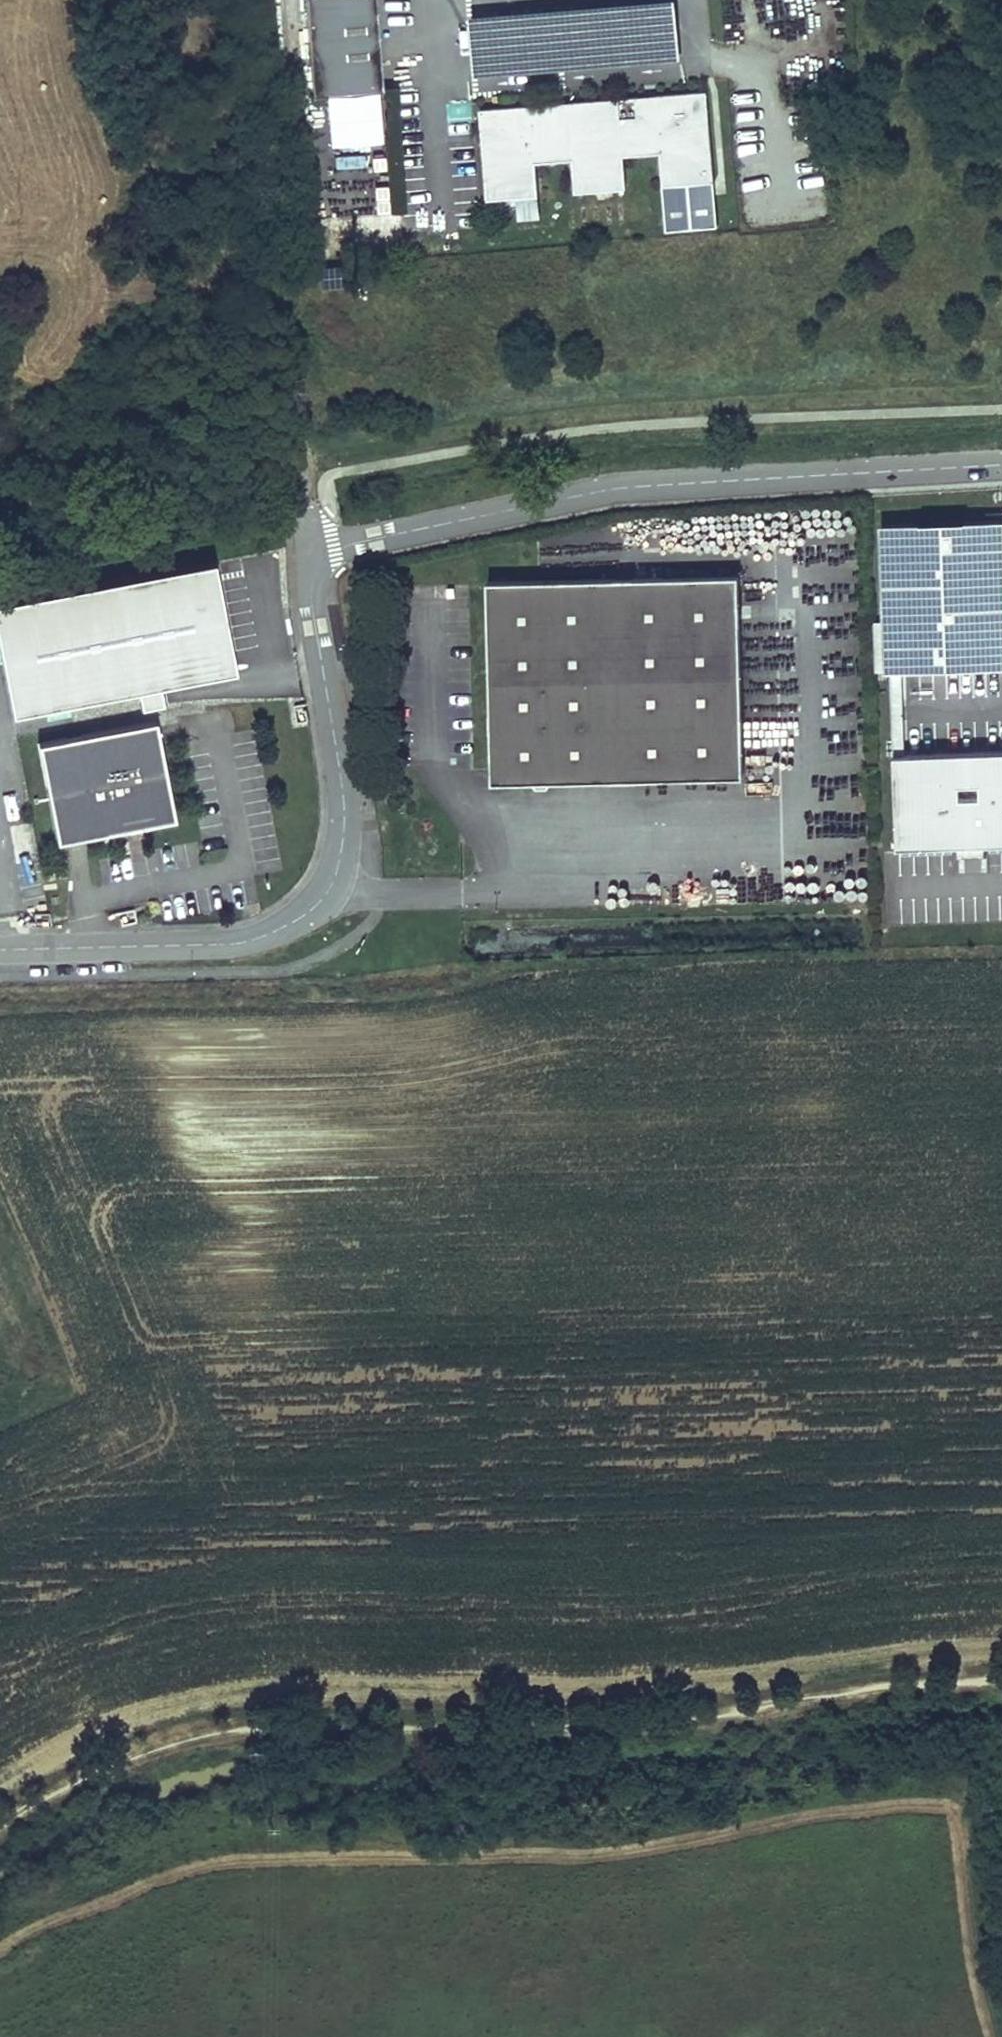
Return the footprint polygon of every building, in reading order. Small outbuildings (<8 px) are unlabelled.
[(306,97),(376,91),(369,0),(299,0),(306,97)] [(542,43),(544,67),(579,65),(578,41),(542,43)] [(568,193),(575,193),(612,190),(619,190),(616,157),(653,154),(656,187),(707,182),(700,92),(649,96),(649,103),(631,104),(630,98),(562,103),(562,109),(523,112),(523,106),(473,110),(480,200),(531,196),(529,164),(565,160),(568,193)] [(649,96),(630,98),(631,104),(649,103),(649,96)] [(562,103),(523,106),(523,112),(562,109),(562,103)] [(338,168),(365,165),(364,152),(336,155),(338,168)] [(347,256),(345,239),(369,236),(366,214),(320,220),(324,259),(347,256)] [(897,847),(958,846),(985,846),(1001,845),(1001,753),(904,755),(903,670),(1001,668),(1001,521),(890,523),(897,847)] [(10,717),(136,694),(139,713),(161,709),(158,689),(232,675),(212,566),(0,606),(0,667),(10,717)] [(552,785),(743,779),(737,578),(487,586),(493,787),(535,786),(537,791),(549,790),(552,785)] [(36,746),(54,845),(172,823),(155,724),(36,746)]
